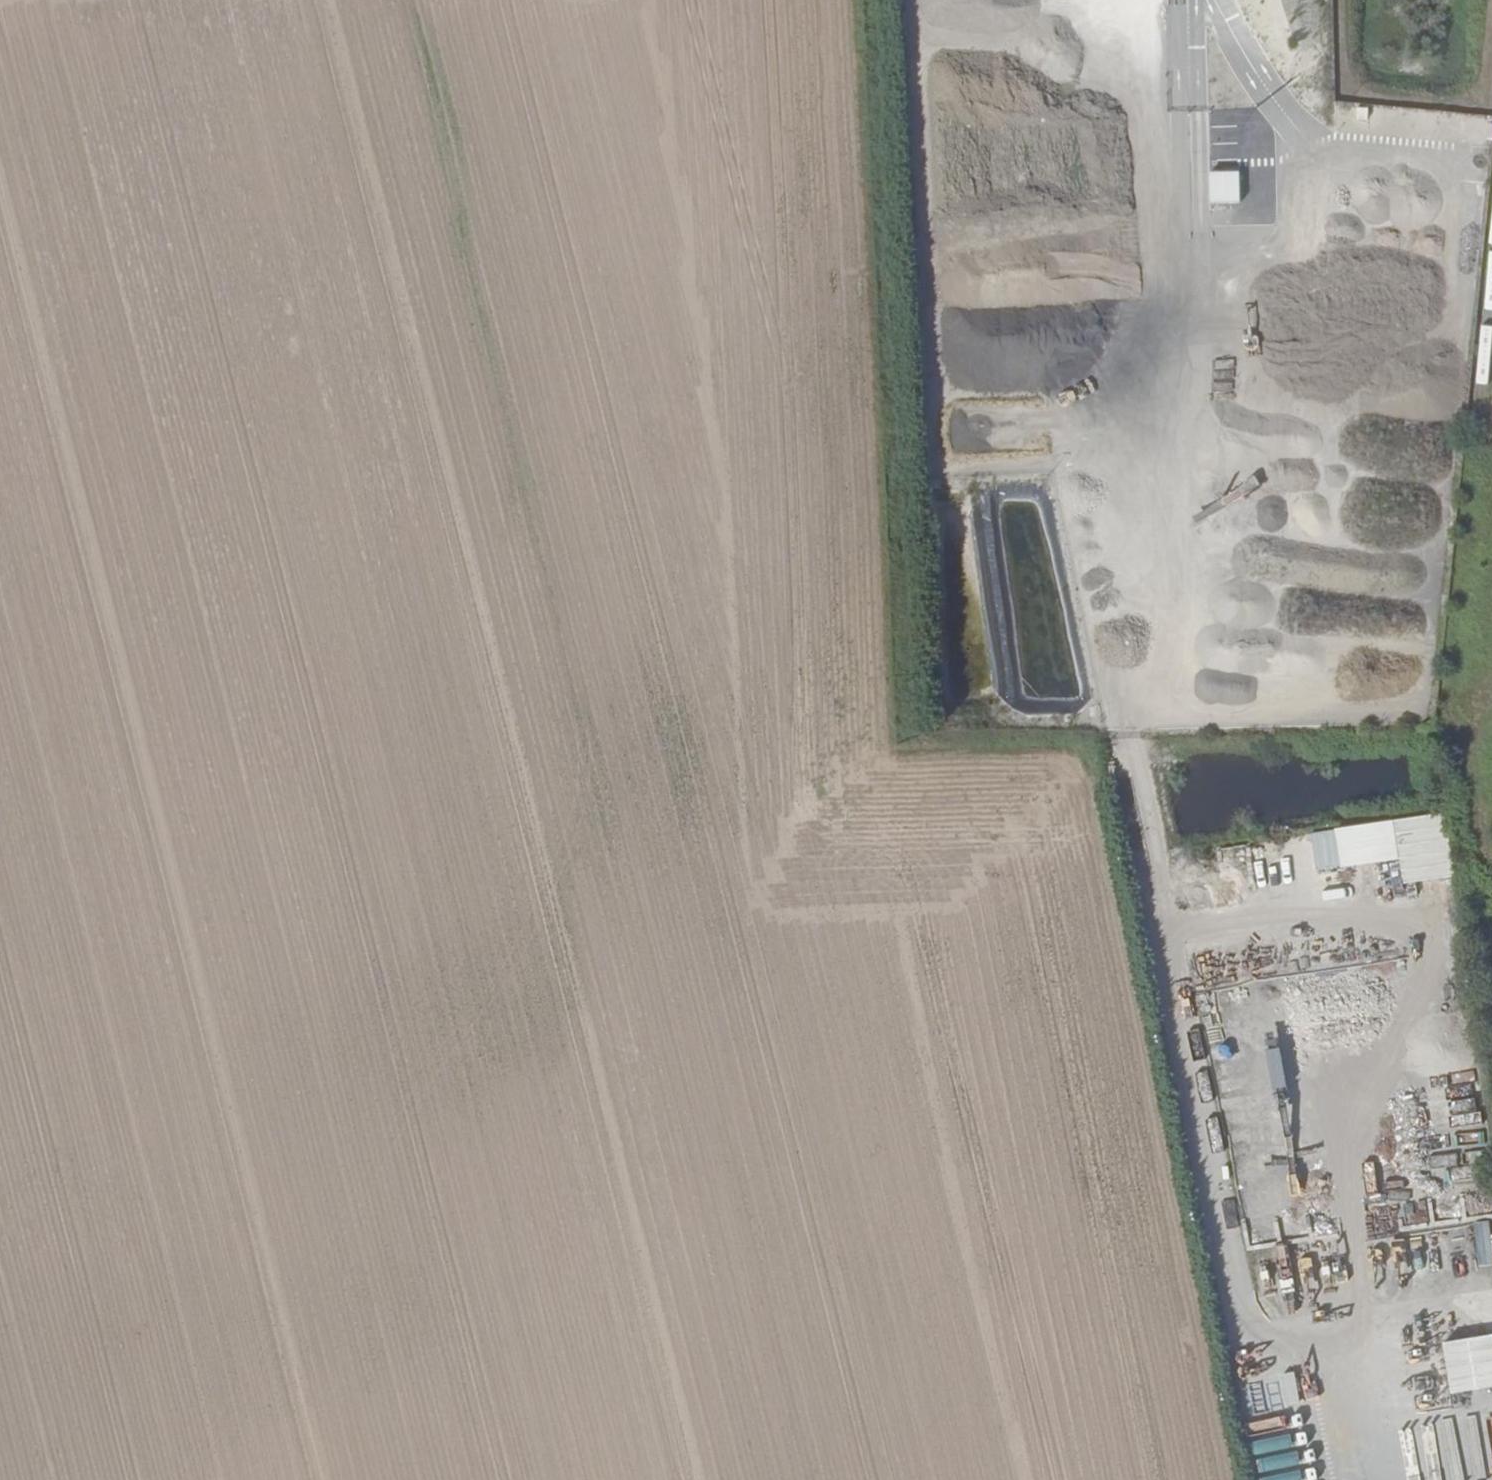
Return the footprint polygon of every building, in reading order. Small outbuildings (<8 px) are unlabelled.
[(1404,884),(1455,876),(1446,812),(1311,831),(1316,871),(1401,859),(1404,884)] [(1428,1344),(1433,1394),(1491,1388),(1491,1337),(1428,1344)]
